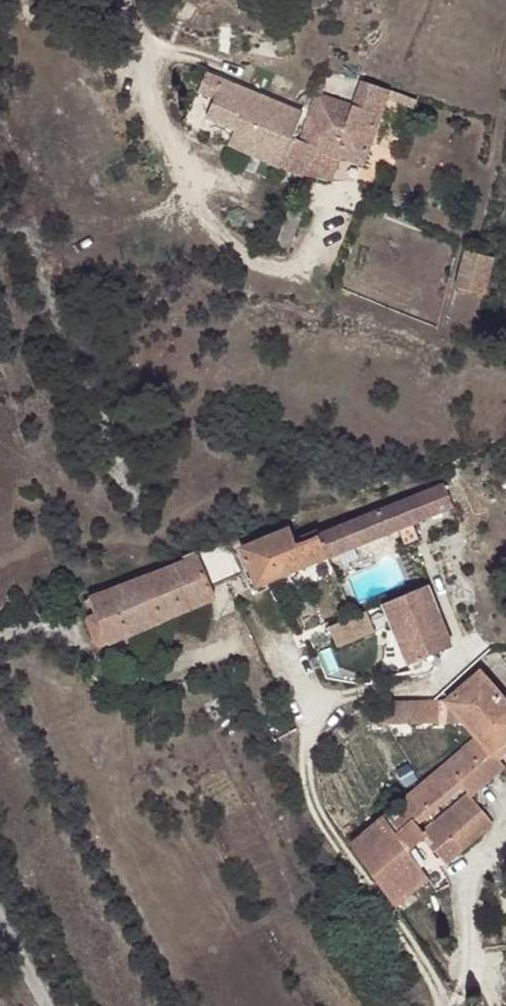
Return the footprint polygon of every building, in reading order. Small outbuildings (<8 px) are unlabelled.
[(210,71),(198,96),(215,104),(209,117),(237,128),(229,143),(304,175),(318,148),(365,161),(391,93),(360,80),(350,102),(316,93),(299,139),(293,137),(301,112),(210,71)] [(215,104),(198,96),(186,123),(203,131),(209,117),(215,104)] [(295,200),(291,210),(277,248),(289,252),(306,204),(295,200)] [(277,248),(291,210),(284,207),(269,245),(277,248)] [(492,257),(466,252),(457,288),(482,294),(492,257)] [(317,562),(398,530),(409,526),(449,510),(441,490),(295,546),(288,530),(240,550),(254,586),(317,562)] [(409,526),(398,530),(406,549),(417,544),(409,526)] [(229,541),(212,549),(226,579),(241,573),(229,541)] [(226,579),(212,549),(196,556),(208,585),(226,579)] [(208,585),(196,556),(175,565),(90,599),(96,615),(88,618),(88,620),(96,644),(99,647),(106,644),(109,645),(213,598),(208,585)] [(450,647),(428,588),(329,628),(332,635),(337,649),(389,628),(407,670),(446,654),(450,647)] [(430,679),(446,654),(407,670),(413,685),(430,679)] [(431,702),(386,702),(386,724),(463,723),(477,738),(495,758),(505,748),(505,706),(479,676),(447,701),(431,702)] [(502,768),(495,758),(477,738),(443,767),(459,787),(468,796),(470,799),(502,768)] [(418,788),(350,844),(395,910),(428,882),(396,839),(459,787),(443,767),(418,788)] [(493,827),(470,799),(468,796),(420,838),(445,867),(493,827)]
